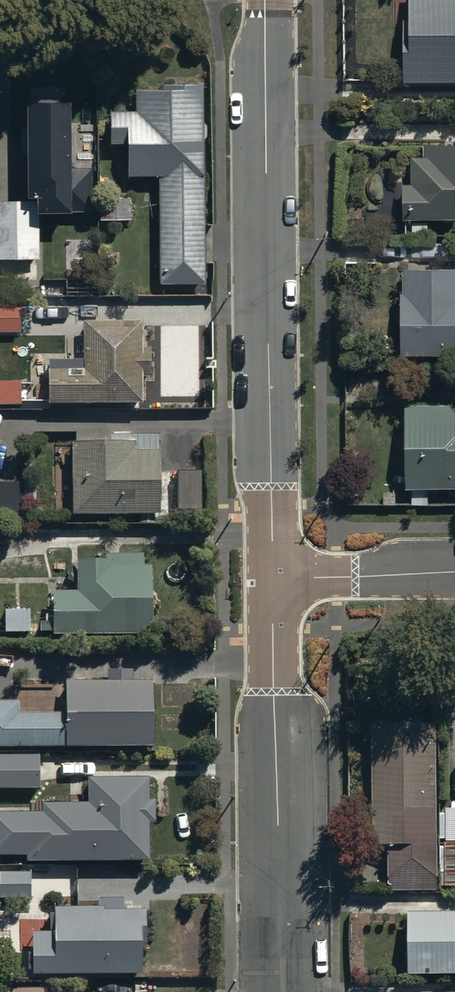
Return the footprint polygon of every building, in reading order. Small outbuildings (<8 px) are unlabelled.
[(402,75),(454,75),(454,0),(407,0),(407,15),(402,15),(402,75)] [(156,169),(157,277),(203,277),(201,77),(166,77),(167,80),(133,80),(134,105),(108,105),(109,137),(124,137),(125,169),(156,169)] [(39,258),(39,214),(93,214),(93,169),(71,169),(70,104),(28,104),(29,202),(0,203),(0,259),(39,258)] [(411,214),(454,214),(454,137),(423,137),(423,152),(408,152),(409,177),(401,177),(401,204),(411,204),(411,214)] [(131,194),(97,194),(97,215),(131,215),(131,194)] [(401,262),(401,286),(399,286),(399,348),(454,348),(454,262),(401,262)] [(0,327),(37,326),(37,295),(0,296),(0,324),(0,327)] [(48,366),(49,396),(143,396),(143,373),(151,373),(151,344),(143,344),(143,316),(84,316),(85,366),(48,366)] [(0,379),(0,402),(30,402),(30,379),(0,379)] [(403,398),(403,483),(454,483),(454,398),(403,398)] [(74,436),(74,509),(159,509),(159,430),(111,430),(111,436),(74,436)] [(199,467),(177,468),(179,507),(200,506),(199,467)] [(23,520),(23,480),(0,480),(0,520),(23,520)] [(54,627),(54,630),(152,629),(152,562),(144,562),(144,551),(109,551),(109,557),(78,557),(78,588),(54,588),(54,610),(41,610),(41,627),(54,627)] [(30,605),(6,606),(6,629),(31,628),(30,605)] [(68,709),(68,742),(152,741),(151,676),(133,676),(133,665),(109,665),(109,676),(67,676),(68,709)] [(68,709),(21,709),(20,696),(0,696),(0,743),(68,742),(68,709)] [(438,718),(369,718),(367,842),(388,842),(388,888),(438,888),(438,718)] [(0,751),(0,784),(40,784),(40,750),(0,751)] [(27,855),(150,855),(149,817),(155,817),(155,796),(150,796),(150,773),(88,774),(89,798),(43,798),(43,808),(0,808),(0,850),(27,850),(27,855)] [(444,883),(454,883),(454,804),(444,804),(444,883)] [(31,895),(31,868),(2,868),(2,863),(0,863),(0,895),(31,895)] [(33,927),(33,969),(142,968),(142,920),(146,920),(145,905),(125,905),(125,893),(100,893),(100,902),(55,902),(55,927),(33,927)] [(407,908),(407,971),(454,970),(454,907),(407,908)]
